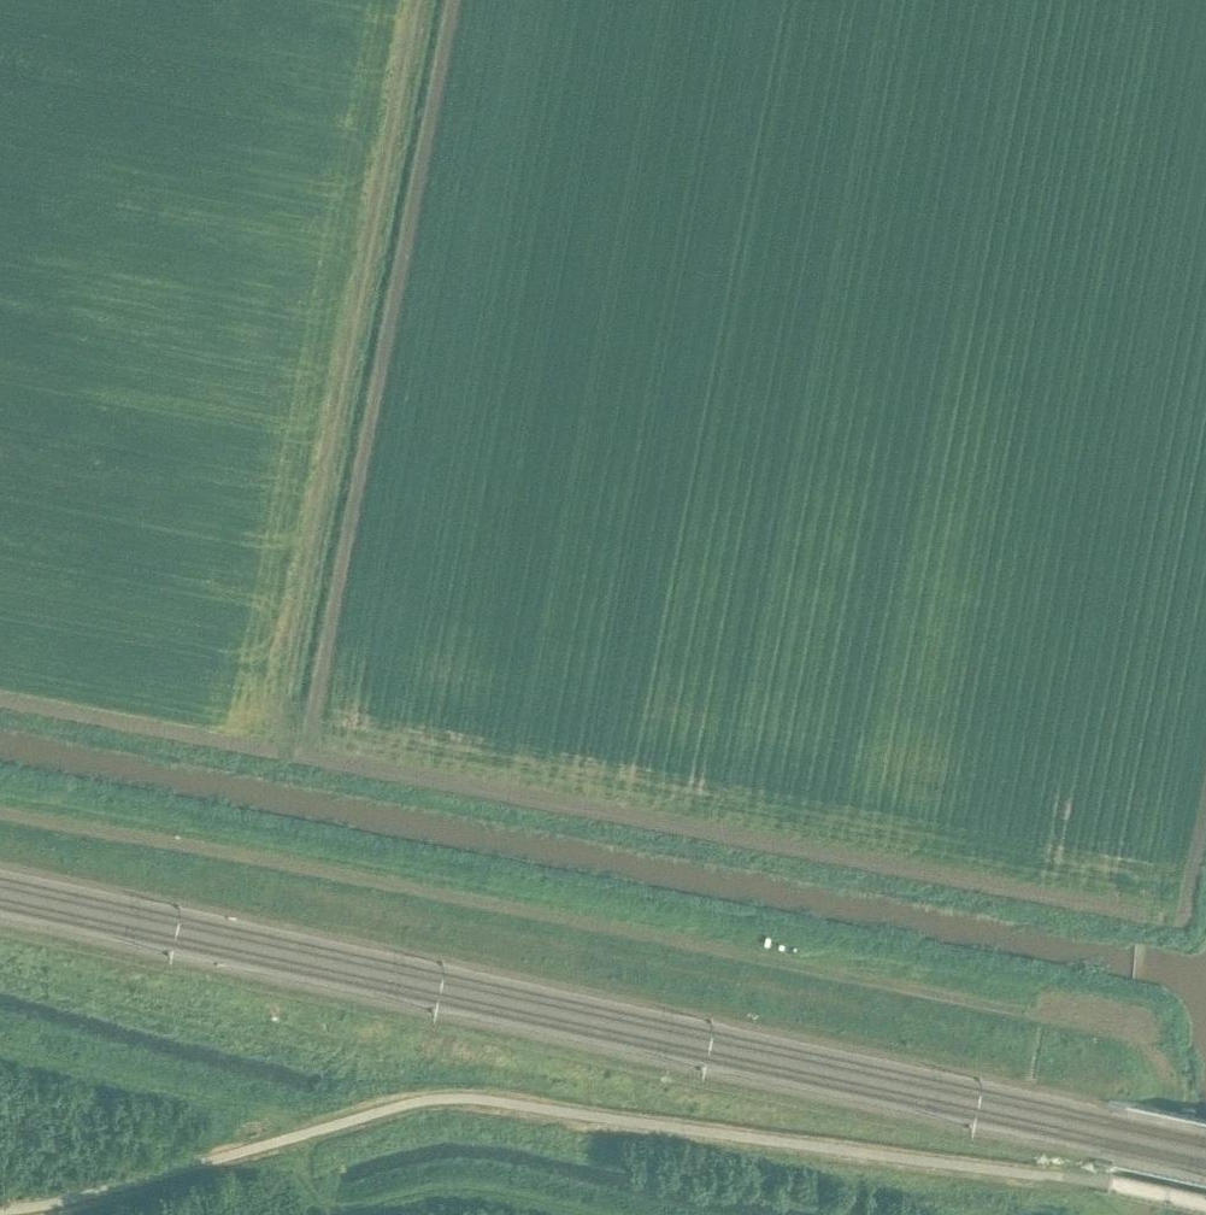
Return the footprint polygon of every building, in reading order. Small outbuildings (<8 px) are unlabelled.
[(1077,1105),(1080,1095),(1055,1088),(1052,1099),(1077,1105)]
